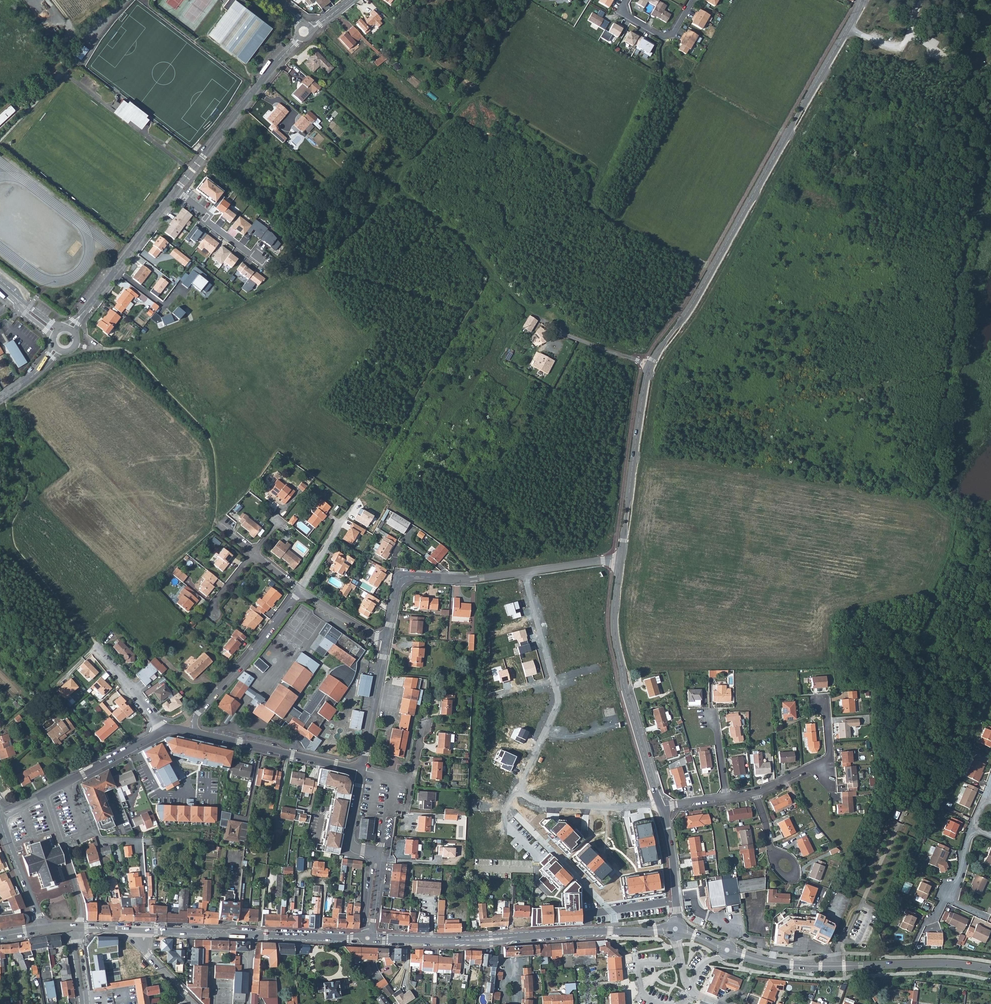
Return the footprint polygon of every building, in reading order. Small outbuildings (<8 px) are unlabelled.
[(272,28),(242,6),(246,1),(244,0),(228,0),(223,7),(227,10),(208,35),(245,63),(272,28)] [(655,6),(650,15),(654,17),(655,16),(666,22),(670,15),(663,11),(666,6),(658,1),(655,6)] [(359,19),(355,23),(366,34),(370,30),(369,29),(374,24),(378,27),(382,24),(379,21),(381,19),(373,10),(369,14),(371,16),(367,19),(366,18),(363,21),(361,21),(359,19)] [(604,12),(599,10),(596,15),(592,12),(587,20),(604,30),(608,22),(601,18),(604,12)] [(705,22),(709,16),(699,10),(698,14),(696,13),(694,16),(705,22)] [(692,24),(701,30),(705,22),(694,16),(692,20),(694,21),(692,24)] [(618,27),(612,23),(608,32),(617,37),(623,27),(619,24),(618,27)] [(339,38),(349,49),(360,38),(362,36),(353,26),(339,38)] [(201,39),(205,33),(200,29),(196,35),(201,39)] [(693,43),(697,36),(687,31),(685,34),(684,33),(682,36),(693,43)] [(629,32),(624,41),(632,46),(633,43),(637,46),(641,37),(638,35),(637,37),(629,32)] [(380,56),(382,55),(374,47),(365,39),(362,36),(360,38),(380,56)] [(680,44),(689,50),(693,43),(682,36),(680,40),(682,41),(680,44)] [(647,41),(641,37),(637,46),(635,48),(639,51),(640,49),(644,51),(643,53),(649,57),(651,53),(649,52),(653,44),(650,43),(649,44),(646,42),(647,41)] [(86,47),(82,44),(74,54),(78,57),(86,47)] [(80,59),(88,49),(86,47),(78,57),(80,59)] [(308,61),(304,65),(313,73),(317,68),(320,65),(321,66),(320,66),(328,73),(333,68),(314,51),(309,57),(310,59),(308,61)] [(380,64),(387,59),(382,55),(380,56),(376,59),(380,64)] [(301,83),(302,84),(292,94),(301,102),(310,92),(313,94),(317,90),(318,91),(321,87),(308,76),(301,83)] [(119,113),(129,120),(131,117),(142,126),(148,120),(126,103),(119,113)] [(283,108),(284,107),(279,103),(275,107),(276,108),(266,119),(274,127),(276,127),(285,116),(280,111),(283,108)] [(10,104),(0,113),(0,125),(16,111),(10,104)] [(285,116),(288,112),(283,108),(280,111),(285,116)] [(309,111),(303,117),(308,121),(311,123),(311,124),(312,123),(317,118),(309,111)] [(293,124),(299,130),(300,129),(308,121),(303,117),(301,115),(293,124)] [(320,121),(317,118),(312,123),(319,129),(321,127),(317,124),(320,121)] [(311,123),(308,121),(300,129),(303,132),(305,129),(308,132),(313,126),(310,124),(311,123)] [(272,129),(273,131),(271,133),(282,144),(287,139),(277,130),(277,128),(276,127),(274,127),(272,128),(272,129)] [(343,172),(350,163),(347,160),(344,164),(345,165),(340,170),(343,172)] [(221,178),(213,171),(211,174),(218,181),(221,178)] [(202,176),(192,189),(212,203),(221,190),(202,176)] [(227,207),(219,217),(224,221),(226,219),(230,222),(235,216),(230,213),(232,210),(227,207)] [(174,217),(172,220),(181,227),(191,215),(182,208),(175,217),(174,217)] [(240,217),(231,228),(234,230),(236,230),(243,235),(247,231),(251,226),(240,217)] [(251,226),(247,231),(250,233),(253,229),(256,231),(252,235),(261,242),(261,241),(267,232),(270,230),(256,219),(251,226)] [(181,227),(172,220),(169,224),(170,225),(164,232),(173,239),(182,228),(181,227)] [(197,236),(202,240),(206,235),(194,224),(182,239),(186,243),(188,240),(192,243),(197,236)] [(275,238),(267,232),(261,241),(268,247),(275,238)] [(167,242),(159,235),(152,244),(153,245),(148,252),(154,257),(160,250),(167,242)] [(202,240),(196,248),(200,252),(203,248),(210,253),(217,243),(206,235),(202,240)] [(221,264),(222,263),(230,268),(237,259),(232,256),(234,254),(222,245),(212,258),(221,264)] [(170,254),(173,256),(178,250),(174,247),(170,254)] [(173,258),(181,264),(182,263),(185,265),(189,259),(178,250),(173,256),(174,257),(173,258)] [(241,262),(237,269),(239,271),(237,274),(246,280),(251,272),(244,267),(245,265),(241,262)] [(141,284),(151,271),(143,264),(133,278),(141,284)] [(195,266),(181,283),(187,288),(191,283),(200,291),(201,289),(205,291),(211,284),(203,278),(206,275),(195,266)] [(253,270),(251,272),(246,280),(240,288),(248,293),(255,283),(256,284),(262,276),(253,270)] [(161,277),(152,288),(160,294),(168,283),(161,277)] [(130,301),(134,297),(136,298),(138,295),(129,288),(126,291),(125,290),(116,302),(124,308),(125,308),(128,311),(133,304),(130,302),(130,301)] [(154,312),(150,318),(156,323),(162,321),(163,325),(174,321),(173,319),(177,318),(178,319),(184,312),(177,306),(172,313),(160,317),(160,315),(154,312)] [(107,335),(120,317),(110,309),(107,313),(108,313),(102,321),(100,320),(96,325),(103,330),(102,331),(107,335)] [(530,315),(523,327),(531,332),(537,320),(530,315)] [(13,340),(4,345),(18,367),(26,362),(13,340)] [(548,374),(554,361),(540,354),(533,367),(548,374)] [(275,485),(269,492),(276,497),(277,495),(279,497),(278,498),(282,500),(281,501),(285,504),(294,492),(285,484),(284,486),(277,480),(274,484),(275,485)] [(301,483),(297,488),(302,492),(307,486),(301,483)] [(313,514),(306,522),(315,528),(319,523),(318,522),(320,519),(322,521),(326,516),(324,515),(327,511),(330,507),(322,500),(318,504),(315,508),(314,507),(313,506),(310,509),(310,512),(313,514)] [(238,504),(233,510),(236,513),(242,508),(238,504)] [(363,510),(360,516),(357,515),(354,520),(367,527),(374,516),(363,510)] [(409,523),(393,513),(386,523),(403,534),(409,523)] [(241,525),(249,532),(251,533),(249,535),(253,538),(261,528),(247,517),(248,517),(245,514),(239,521),(242,523),(241,525)] [(381,520),(376,528),(381,530),(385,523),(381,520)] [(393,543),(385,538),(384,537),(379,546),(376,544),(373,549),(376,551),(375,554),(385,560),(389,554),(388,553),(391,548),(394,543),(393,543)] [(289,564),(290,565),(289,567),(293,570),(301,560),(287,549),(287,550),(283,547),(284,545),(279,541),(270,551),(279,559),(281,557),(289,564)] [(426,554),(423,557),(428,561),(434,566),(437,562),(437,563),(448,551),(440,544),(429,556),(426,554)] [(219,557),(213,564),(222,572),(229,563),(227,562),(232,556),(223,548),(217,556),(219,557)] [(331,565),(328,570),(334,573),(335,573),(340,576),(343,571),(345,572),(349,564),(351,565),(354,560),(346,556),(346,557),(335,550),(330,559),(331,560),(334,563),(333,564),(331,565)] [(387,571),(377,565),(375,568),(374,567),(372,568),(369,573),(370,574),(372,576),(368,582),(377,588),(383,579),(384,579),(386,575),(385,574),(387,571)] [(176,569),(172,574),(182,583),(187,577),(176,569)] [(217,578),(207,570),(202,577),(204,579),(199,585),(201,587),(199,590),(206,596),(213,586),(211,584),(213,582),(214,582),(217,578)] [(344,592),(342,596),(345,598),(351,588),(354,590),(356,587),(350,583),(348,587),(344,592)] [(185,586),(183,588),(195,598),(198,595),(185,586)] [(273,603),(276,599),(280,594),(271,587),(261,599),(259,598),(255,603),(258,605),(265,611),(266,611),(270,607),(271,608),(274,604),(273,603)] [(179,600),(176,603),(186,612),(190,607),(193,604),(194,605),(198,600),(195,598),(183,588),(179,593),(180,594),(176,598),(179,600)] [(376,606),(379,601),(367,594),(364,591),(361,597),(364,599),(362,602),(363,602),(364,603),(358,613),(367,618),(370,613),(373,609),(375,605),(376,606)] [(413,595),(412,607),(418,607),(418,610),(427,610),(436,610),(437,599),(428,599),(428,598),(419,598),(419,596),(413,595)] [(458,606),(458,604),(459,598),(453,598),(452,616),(469,617),(470,605),(465,605),(465,606),(458,606)] [(517,602),(505,605),(508,616),(512,615),(513,618),(520,616),(519,611),(515,613),(514,610),(519,609),(517,602)] [(256,608),(251,605),(249,608),(251,610),(245,617),(246,617),(240,624),(245,628),(247,626),(251,630),(254,626),(253,625),(254,623),(255,624),(257,625),(262,618),(259,616),(261,613),(256,608)] [(265,611),(258,605),(256,608),(261,613),(263,614),(265,611)] [(410,616),(409,634),(420,635),(421,627),(422,627),(423,618),(410,616)] [(309,740),(312,735),(315,737),(320,730),(318,727),(324,719),(328,721),(336,710),(332,707),(336,702),(337,702),(349,684),(351,680),(353,677),(355,672),(355,671),(354,670),(352,669),(365,650),(353,642),(342,634),(326,623),(318,634),(324,638),(314,651),(323,657),(327,652),(342,663),(345,665),(343,666),(340,666),(336,668),(334,669),(332,670),(331,672),(328,675),(318,689),(307,681),(319,665),(301,652),(281,680),(282,681),(289,685),(286,689),(279,685),(278,684),(266,702),(263,706),(259,703),(256,707),(252,713),(267,723),(270,719),(280,727),(284,722),(288,724),(287,725),(294,731),(295,729),(301,733),(300,734),(304,737),(304,736),(309,740)] [(231,655),(235,649),(237,647),(240,644),(239,643),(242,639),(243,640),(245,637),(236,629),(230,636),(231,637),(222,648),(226,651),(223,654),(228,658),(230,655),(231,655)] [(524,631),(512,634),(513,640),(517,639),(518,642),(519,642),(526,640),(524,631)] [(116,642),(112,646),(122,657),(122,658),(123,659),(124,660),(125,660),(125,662),(134,661),(133,654),(118,638),(115,641),(116,642)] [(526,640),(519,642),(520,646),(517,647),(519,654),(531,651),(529,644),(528,644),(526,640)] [(409,656),(408,667),(419,667),(420,658),(423,658),(424,643),(412,642),(411,648),(410,656),(409,656)] [(193,679),(202,670),(211,661),(204,653),(185,671),(193,679)] [(154,658),(149,662),(156,669),(158,671),(161,674),(165,670),(154,658)] [(259,658),(253,664),(263,673),(269,667),(259,658)] [(85,660),(79,666),(82,669),(79,672),(85,678),(88,675),(91,679),(98,672),(85,660)] [(533,660),(522,663),(526,677),(536,674),(533,660)] [(146,665),(145,666),(135,675),(138,678),(139,676),(141,679),(140,680),(145,686),(151,681),(149,678),(158,671),(156,669),(149,662),(146,665)] [(506,669),(497,672),(500,683),(509,680),(506,669)] [(239,681),(248,687),(254,679),(244,672),(237,679),(239,681)] [(357,695),(368,697),(372,676),(361,674),(357,695)] [(654,676),(644,679),(646,686),(649,697),(659,695),(659,694),(656,684),(660,682),(658,677),(654,678),(654,676)] [(826,676),(811,677),(812,687),(826,687),(826,676)] [(93,687),(97,691),(94,694),(99,699),(111,688),(100,677),(90,686),(92,689),(93,687)] [(405,677),(402,687),(419,688),(420,679),(405,677)] [(70,678),(62,684),(63,686),(58,690),(65,698),(78,687),(70,678)] [(239,681),(228,696),(226,694),(217,706),(230,715),(238,703),(237,702),(244,692),(248,687),(239,681)] [(282,681),(279,685),(286,689),(289,685),(282,681)] [(164,685),(153,692),(160,701),(170,694),(164,685)] [(713,701),(730,701),(730,688),(725,688),(725,685),(716,685),(716,690),(713,690),(713,701)] [(264,699),(248,687),(244,692),(253,699),(250,703),(256,707),(259,703),(263,706),(266,702),(263,701),(264,699)] [(419,688),(402,687),(402,688),(404,688),(399,713),(401,714),(398,729),(406,731),(410,715),(413,716),(419,688)] [(700,689),(687,690),(687,701),(688,701),(688,704),(700,704),(700,699),(701,699),(700,689)] [(849,699),(841,699),(842,713),(855,712),(854,700),(857,699),(856,691),(848,691),(849,699)] [(166,701),(161,704),(166,711),(170,711),(179,706),(180,700),(179,699),(182,697),(178,692),(169,699),(171,702),(169,704),(166,701)] [(106,707),(103,710),(108,716),(111,713),(118,722),(125,717),(124,716),(125,715),(127,717),(133,712),(127,704),(125,706),(123,703),(125,701),(120,695),(113,701),(118,706),(111,713),(106,707)] [(450,715),(450,701),(451,695),(441,695),(441,700),(439,700),(439,711),(440,711),(440,714),(450,715)] [(794,702),(782,703),(783,711),(784,719),(795,718),(794,702)] [(98,704),(94,708),(98,713),(103,710),(98,704)] [(614,707),(603,710),(605,717),(616,715),(614,707)] [(658,728),(660,727),(666,726),(667,725),(666,722),(667,722),(666,721),(669,720),(670,718),(669,716),(668,716),(668,714),(665,714),(662,707),(652,709),(658,728)] [(353,710),(349,728),(360,730),(363,712),(353,710)] [(732,716),(726,717),(726,721),(731,720),(732,726),(729,727),(730,737),(732,737),(733,740),(735,742),(742,741),(743,739),(742,736),(740,736),(739,726),(740,726),(740,719),(740,715),(739,715),(739,712),(732,713),(732,716)] [(18,714),(13,718),(17,722),(21,719),(18,714)] [(104,724),(94,734),(101,741),(114,730),(110,725),(113,722),(109,717),(103,722),(104,724)] [(57,725),(46,733),(56,746),(60,743),(59,741),(66,736),(63,733),(67,730),(69,732),(74,728),(67,718),(62,722),(61,720),(56,724),(57,725)] [(849,721),(842,722),(838,722),(840,738),(850,737),(849,725),(859,725),(858,719),(848,720),(849,721)] [(806,724),(806,732),(807,737),(808,747),(808,749),(811,752),(816,752),(819,748),(818,746),(819,746),(818,741),(816,741),(814,723),(806,724)] [(979,742),(990,747),(990,744),(990,741),(990,727),(988,725),(986,729),(984,728),(980,736),(981,737),(979,742)] [(406,731),(398,729),(392,728),(387,754),(402,757),(408,731),(406,731)] [(515,740),(523,744),(529,732),(520,728),(515,740)] [(15,755),(12,745),(11,745),(7,733),(0,736),(0,760),(15,755)] [(435,753),(446,754),(447,749),(448,749),(449,742),(453,742),(453,734),(438,733),(437,748),(436,748),(435,753)] [(149,750),(143,753),(165,788),(185,776),(178,762),(190,765),(192,759),(228,768),(230,762),(233,749),(175,736),(170,737),(149,748),(149,750)] [(673,739),(662,742),(666,758),(677,755),(673,739)] [(697,751),(699,751),(701,768),(702,768),(702,772),(708,771),(708,769),(710,769),(710,766),(712,766),(710,753),(709,753),(708,749),(707,749),(707,746),(696,747),(697,751)] [(501,750),(498,756),(501,758),(499,762),(502,764),(501,767),(510,771),(513,765),(512,765),(516,757),(501,750)] [(794,751),(778,753),(779,762),(794,761),(794,751)] [(841,752),(842,767),(844,767),(850,766),(850,762),(852,762),(851,751),(841,752)] [(757,754),(753,754),(755,774),(770,773),(769,762),(762,763),(761,752),(757,752),(757,754)] [(742,756),(732,757),(733,768),(734,768),(735,771),(734,771),(734,775),(745,774),(743,760),(742,756)] [(980,778),(978,777),(981,771),(984,764),(973,758),(965,776),(978,781),(980,778)] [(233,763),(231,771),(231,773),(249,778),(251,766),(247,765),(246,769),(243,769),(244,764),(234,762),(233,763)] [(440,762),(432,762),(431,762),(430,779),(440,779),(441,762),(440,762)] [(15,775),(21,785),(29,781),(29,780),(39,774),(40,776),(43,774),(37,763),(15,775)] [(685,779),(683,774),(681,766),(670,770),(671,775),(672,775),(676,789),(687,786),(685,779)] [(850,766),(844,767),(845,783),(847,783),(848,791),(856,791),(857,791),(855,766),(850,766)] [(107,769),(80,783),(99,830),(102,831),(113,827),(109,818),(110,817),(103,798),(104,798),(102,793),(114,786),(111,778),(107,769)] [(317,782),(316,784),(324,785),(324,787),(333,789),(329,811),(327,811),(326,818),(328,818),(325,831),(323,831),(322,838),(324,838),(321,851),(338,855),(351,784),(351,781),(349,778),(346,775),(320,769),(317,782)] [(256,780),(255,785),(259,786),(261,779),(270,781),(270,780),(275,781),(273,789),(277,790),(281,773),(277,772),(277,771),(272,770),(272,771),(263,770),(261,776),(257,775),(256,780)] [(123,791),(128,789),(125,784),(135,781),(131,771),(116,777),(120,787),(121,787),(123,791)] [(304,774),(291,771),(289,783),(302,785),(303,777),(304,774)] [(116,776),(111,778),(114,786),(115,789),(120,787),(116,777),(116,776)] [(307,778),(303,777),(302,785),(301,792),(310,793),(310,792),(313,781),(313,780),(307,779),(307,778)] [(216,783),(215,799),(222,799),(224,784),(216,783)] [(977,788),(969,784),(967,787),(966,787),(965,788),(962,786),(959,794),(962,795),(958,803),(968,808),(973,798),(971,797),(974,791),(976,792),(977,788)] [(417,791),(417,801),(419,801),(418,809),(429,810),(430,801),(434,802),(434,792),(417,791)] [(837,804),(837,813),(852,812),(851,796),(856,796),(856,791),(848,791),(841,792),(842,804),(837,804)] [(787,793),(770,801),(775,811),(791,803),(787,793)] [(216,807),(156,804),(155,811),(160,822),(162,822),(163,821),(213,822),(214,821),(216,821),(216,807)] [(282,807),(280,816),(284,817),(284,818),(293,820),(295,809),(282,807)] [(732,811),(727,812),(729,821),(752,817),(750,808),(746,809),(746,808),(732,810),(732,811)] [(303,811),(295,809),(293,820),(308,823),(310,816),(302,814),(303,811)] [(233,821),(229,820),(230,813),(221,811),(221,813),(219,825),(226,827),(223,839),(229,840),(230,837),(233,838),(234,841),(237,842),(237,840),(244,842),(247,831),(240,829),(241,823),(236,821),(236,823),(233,822),(233,821)] [(146,812),(140,814),(140,815),(132,819),(135,827),(143,823),(146,829),(153,826),(151,822),(148,816),(146,812)] [(710,823),(708,814),(701,815),(701,814),(685,817),(685,819),(682,820),(682,826),(686,825),(686,828),(704,825),(704,824),(710,823)] [(418,817),(417,832),(429,832),(430,817),(418,817)] [(944,829),(942,834),(953,839),(955,833),(954,833),(955,830),(957,831),(962,822),(951,817),(950,821),(947,820),(943,829),(944,829)] [(788,818),(778,822),(782,831),(785,837),(795,832),(788,818)] [(358,839),(363,839),(367,840),(373,841),(374,834),(372,834),(373,820),(361,819),(358,839)] [(643,820),(631,822),(639,868),(660,865),(659,859),(656,860),(648,821),(643,820)] [(556,823),(549,830),(569,850),(575,844),(573,842),(578,838),(563,823),(556,823)] [(750,829),(739,830),(741,845),(739,846),(739,850),(752,848),(750,829)] [(21,855),(23,862),(28,876),(29,876),(28,875),(31,874),(32,874),(32,872),(35,871),(35,873),(36,872),(41,887),(40,888),(41,889),(62,882),(62,881),(61,881),(56,867),(57,867),(56,866),(57,866),(57,864),(60,863),(60,865),(64,864),(64,865),(65,864),(58,843),(57,843),(57,844),(53,845),(49,834),(44,836),(45,839),(29,844),(28,841),(23,843),(27,854),(22,855),(22,854),(21,855)] [(89,848),(84,850),(89,864),(95,862),(94,860),(98,859),(95,849),(95,847),(98,846),(95,836),(91,838),(93,843),(90,844),(90,845),(88,846),(89,848)] [(688,838),(691,858),(701,856),(705,856),(704,851),(700,851),(699,843),(698,836),(688,838)] [(805,836),(797,840),(798,843),(797,844),(803,856),(813,852),(805,836)] [(405,840),(404,854),(411,854),(410,858),(417,859),(417,855),(416,855),(416,851),(420,851),(421,845),(417,845),(417,841),(416,841),(416,839),(406,839),(406,840),(405,840)] [(587,843),(575,856),(599,880),(612,867),(587,843)] [(948,847),(938,843),(936,847),(947,851),(948,847)] [(99,849),(95,849),(98,859),(99,860),(101,860),(100,856),(111,853),(109,846),(99,849)] [(131,846),(123,847),(125,858),(131,857),(130,855),(132,855),(131,846)] [(942,862),(942,861),(945,855),(946,855),(948,852),(947,851),(936,847),(935,846),(927,863),(939,868),(938,869),(940,873),(946,871),(945,868),(947,867),(946,863),(944,863),(942,862)] [(439,847),(439,855),(443,855),(443,857),(455,858),(456,848),(439,847)] [(752,848),(739,850),(740,854),(742,854),(744,868),(755,867),(752,848)] [(550,854),(540,863),(543,866),(539,870),(541,872),(540,873),(542,876),(539,879),(551,891),(555,886),(557,889),(562,884),(563,886),(571,878),(560,867),(562,866),(550,854)] [(701,856),(691,858),(692,862),(691,862),(693,876),(704,874),(704,871),(701,856)] [(361,861),(352,860),(351,867),(361,869),(361,861)] [(814,863),(809,877),(818,881),(825,863),(819,860),(817,864),(814,863)] [(312,870),(312,874),(316,876),(327,877),(327,872),(329,872),(329,870),(327,870),(327,868),(323,868),(324,862),(315,861),(314,862),(313,863),(312,864),(312,865),(313,866),(313,867),(314,867),(315,868),(316,868),(316,870),(312,870)] [(405,865),(392,864),(391,872),(404,873),(405,865)] [(84,872),(76,875),(85,903),(86,918),(86,920),(96,920),(96,903),(92,903),(92,897),(84,872)] [(404,873),(391,872),(390,880),(403,882),(404,873)] [(656,872),(621,877),(623,896),(659,891),(656,872)] [(0,874),(0,892),(3,900),(6,898),(16,894),(17,894),(15,889),(16,889),(15,886),(14,886),(13,886),(11,887),(8,879),(7,879),(5,880),(2,873),(0,874)] [(137,874),(127,874),(127,878),(128,888),(130,888),(138,887),(141,886),(140,878),(137,878),(137,874)] [(975,878),(972,885),(970,889),(980,894),(987,879),(975,874),(974,878),(975,878)] [(718,876),(705,878),(707,888),(708,898),(707,898),(705,901),(706,907),(707,907),(709,906),(710,909),(712,909),(713,911),(713,912),(717,912),(726,906),(727,906),(728,913),(732,912),(731,905),(740,904),(739,899),(736,881),(736,878),(722,880),(721,876),(718,876)] [(110,910),(110,921),(119,921),(120,909),(122,909),(119,896),(116,878),(114,877),(113,877),(112,878),(111,879),(111,880),(111,883),(108,884),(110,891),(114,891),(116,899),(114,899),(114,898),(111,899),(112,902),(113,907),(110,910)] [(765,877),(736,881),(739,899),(744,898),(743,893),(764,890),(765,877)] [(920,881),(914,895),(916,896),(915,899),(915,900),(921,903),(922,902),(923,899),(927,890),(929,886),(929,885),(930,882),(922,878),(921,882),(920,881)] [(202,886),(202,901),(208,901),(209,901),(211,880),(200,880),(199,886),(202,886)] [(403,882),(390,880),(389,888),(402,890),(403,882)] [(412,880),(411,893),(425,894),(426,881),(412,880)] [(426,881),(425,894),(439,895),(439,882),(426,881)] [(170,883),(163,882),(162,891),(169,893),(170,888),(170,883)] [(563,908),(556,908),(556,923),(563,923),(563,925),(580,925),(579,909),(577,909),(577,889),(579,887),(573,882),(563,892),(563,908)] [(817,888),(805,884),(799,899),(811,904),(817,888)] [(300,916),(299,927),(317,928),(320,898),(321,886),(313,885),(311,903),(314,903),(313,905),(312,915),(308,915),(308,919),(305,919),(305,915),(301,915),(300,916)] [(141,886),(138,887),(140,897),(142,897),(142,904),(131,906),(133,922),(149,922),(148,913),(145,913),(144,906),(144,904),(145,904),(145,893),(144,893),(143,886),(141,886)] [(121,896),(119,896),(122,909),(120,909),(119,921),(133,922),(131,906),(142,904),(142,897),(140,897),(138,887),(130,888),(131,897),(130,897),(131,903),(129,903),(128,900),(126,898),(123,898),(121,896)] [(166,906),(165,923),(175,923),(186,924),(187,909),(188,889),(179,888),(178,908),(172,907),(172,905),(166,904),(166,906)] [(402,890),(389,888),(388,897),(401,898),(402,890)] [(776,890),(767,889),(767,903),(788,904),(789,894),(776,893),(776,890)] [(233,891),(221,890),(220,898),(224,898),(223,903),(223,905),(220,904),(219,913),(218,920),(229,920),(229,918),(232,918),(233,903),(234,894),(233,894),(233,891)] [(238,903),(236,920),(247,921),(248,912),(243,912),(243,910),(241,910),(243,890),(241,890),(241,892),(239,892),(238,903)] [(3,900),(2,900),(2,902),(8,901),(9,903),(9,904),(10,907),(11,907),(12,906),(14,910),(18,909),(24,909),(18,894),(17,894),(16,894),(6,898),(3,900)] [(491,914),(491,917),(491,918),(492,927),(507,926),(508,901),(500,900),(500,897),(494,896),(494,900),(499,900),(499,908),(502,908),(501,914),(491,914)] [(322,917),(321,928),(328,929),(328,927),(336,927),(337,913),(338,908),(340,908),(341,905),(341,898),(334,898),(333,904),(335,904),(334,907),(332,907),(331,917),(322,917)] [(202,901),(202,903),(201,914),(203,915),(202,924),(217,924),(218,920),(219,913),(216,913),(205,911),(205,903),(207,903),(208,901),(202,901)] [(96,903),(96,920),(110,921),(110,910),(113,907),(112,902),(107,902),(107,905),(101,905),(101,903),(96,903)] [(156,905),(155,922),(165,923),(166,906),(158,906),(158,902),(155,902),(155,905),(156,905)] [(512,916),(522,917),(522,915),(527,915),(528,906),(523,906),(523,903),(518,902),(517,905),(513,905),(512,916)] [(187,909),(186,924),(202,924),(203,915),(201,914),(202,903),(198,903),(198,904),(195,904),(193,904),(192,906),(192,909),(187,909)] [(233,903),(232,918),(229,918),(229,920),(236,920),(238,903),(233,903)] [(492,927),(491,918),(486,918),(485,903),(477,904),(479,927),(492,927)] [(556,923),(556,908),(551,908),(551,905),(539,906),(539,908),(531,908),(531,927),(536,927),(536,923),(556,923)] [(19,915),(18,909),(14,910),(12,906),(11,907),(12,910),(13,915),(19,915)] [(262,914),(261,926),(279,927),(280,906),(275,906),(275,910),(276,910),(276,915),(268,914),(262,914)] [(280,906),(279,927),(291,927),(292,915),(284,915),(284,906),(280,906)] [(248,912),(247,921),(257,922),(258,909),(249,909),(248,912)] [(292,915),(291,927),(299,927),(300,916),(297,916),(297,914),(295,914),(295,910),(294,910),(294,909),(293,909),(293,910),(292,915)] [(390,911),(380,909),(379,922),(388,923),(390,911)] [(437,924),(437,933),(460,932),(460,923),(458,923),(458,921),(454,921),(454,919),(446,920),(446,924),(443,924),(443,909),(438,909),(437,924)] [(900,927),(909,931),(913,922),(915,917),(914,917),(916,914),(906,910),(904,913),(906,914),(900,927)] [(399,912),(390,911),(388,923),(398,924),(399,912)] [(953,913),(949,911),(949,912),(945,920),(945,921),(948,922),(948,923),(955,926),(954,928),(954,930),(959,932),(961,931),(962,929),(963,930),(967,921),(961,918),(962,916),(953,912),(953,913)] [(409,913),(399,912),(398,924),(408,925),(409,913)] [(408,925),(407,931),(416,932),(416,923),(414,923),(415,912),(409,912),(409,913),(408,925)] [(416,923),(416,932),(427,932),(428,924),(428,916),(422,916),(422,912),(419,912),(416,923)] [(337,913),(336,927),(344,928),(346,913),(337,913)] [(0,917),(0,927),(27,924),(27,922),(27,920),(27,919),(27,917),(26,916),(25,915),(24,915),(23,914),(22,914),(19,915),(13,915),(10,916),(10,915),(7,916),(0,917)] [(808,931),(815,917),(806,916),(805,917),(788,915),(777,924),(775,943),(786,945),(787,940),(792,940),(793,930),(808,931)] [(815,917),(808,931),(815,935),(813,938),(825,944),(834,926),(833,923),(816,915),(815,917)] [(969,925),(965,934),(969,936),(984,943),(989,932),(984,929),(984,927),(980,926),(980,925),(977,923),(975,928),(972,927),(969,925)] [(936,933),(927,932),(926,937),(925,937),(924,945),(942,945),(942,933),(941,929),(937,931),(938,933),(937,934),(936,934),(936,933)] [(45,936),(47,947),(48,954),(52,953),(51,948),(56,947),(60,946),(59,934),(45,936)] [(28,939),(28,940),(30,950),(31,950),(47,947),(45,936),(28,939)] [(95,937),(87,948),(89,960),(93,988),(106,987),(106,983),(103,954),(118,952),(118,937),(95,937)] [(161,941),(161,952),(167,952),(166,962),(172,962),(172,964),(176,964),(175,971),(182,972),(182,962),(183,962),(183,951),(175,950),(175,952),(171,952),(172,939),(163,939),(161,941)] [(18,942),(18,952),(23,956),(22,957),(23,959),(33,957),(31,950),(30,950),(28,940),(18,942)] [(189,961),(189,973),(201,973),(201,965),(202,947),(202,940),(194,940),(194,947),(192,947),(191,960),(191,961),(189,961)] [(202,940),(202,947),(209,947),(209,949),(230,950),(230,958),(230,963),(216,963),(216,965),(214,965),(214,978),(233,979),(233,971),(234,968),(235,941),(202,940)] [(606,940),(594,941),(595,947),(598,947),(598,951),(602,951),(602,953),(606,953),(607,958),(620,957),(620,953),(606,940)] [(235,941),(234,968),(240,969),(241,965),(239,965),(239,953),(239,951),(248,951),(248,942),(235,941)] [(594,941),(583,942),(584,955),(595,955),(595,947),(594,941)] [(8,944),(10,953),(14,953),(15,959),(17,958),(21,970),(25,969),(25,971),(27,971),(26,968),(23,959),(22,957),(23,956),(18,952),(18,942),(8,944)] [(255,942),(254,948),(260,948),(259,954),(268,954),(269,967),(275,966),(274,954),(274,943),(255,942)] [(583,942),(572,943),(573,954),(573,956),(584,955),(583,942)] [(274,954),(277,954),(293,955),(292,943),(277,943),(274,943),(274,954)] [(561,943),(550,944),(550,956),(550,958),(555,958),(555,956),(561,956),(561,955),(561,943)] [(572,943),(561,943),(561,955),(573,954),(572,943)] [(5,972),(4,966),(3,966),(3,959),(5,959),(5,953),(10,953),(8,944),(0,944),(0,972),(5,972)] [(538,945),(539,955),(539,957),(550,956),(550,944),(538,945)] [(538,945),(503,947),(503,948),(504,957),(539,955),(538,945)] [(387,949),(343,946),(349,954),(355,962),(359,959),(375,960),(375,957),(383,957),(385,965),(393,963),(391,961),(387,957),(387,949)] [(254,948),(254,958),(253,958),(251,985),(250,985),(249,1003),(256,1003),(256,997),(258,975),(258,971),(259,954),(260,948),(254,948)] [(387,949),(387,957),(391,961),(394,960),(405,961),(405,949),(387,949)] [(470,960),(469,963),(474,963),(474,960),(480,960),(480,951),(470,951),(470,960)] [(450,974),(459,974),(461,953),(452,953),(452,957),(450,973),(450,974)] [(349,954),(346,957),(348,960),(349,959),(352,964),(355,962),(349,954)] [(410,954),(409,966),(418,966),(418,970),(421,970),(421,967),(422,957),(422,954),(414,954),(410,954)] [(422,957),(421,967),(422,967),(422,971),(437,972),(437,955),(422,954),(422,957)] [(437,955),(437,972),(450,973),(452,957),(441,957),(441,955),(437,955)] [(494,976),(495,967),(496,957),(489,956),(489,955),(483,955),(481,965),(490,966),(489,976),(490,976),(494,976)] [(620,957),(607,958),(608,970),(621,969),(620,957)] [(58,971),(60,970),(69,969),(69,964),(68,964),(67,958),(61,959),(61,962),(57,962),(58,971)] [(189,960),(186,959),(186,987),(199,1000),(201,973),(189,973),(189,961),(189,960)] [(199,1000),(203,1003),(209,1003),(209,998),(207,998),(207,988),(205,988),(206,966),(201,965),(201,973),(199,1000)] [(369,967),(363,971),(365,975),(368,978),(373,974),(371,970),(369,967)] [(494,976),(494,978),(495,979),(501,979),(502,972),(497,971),(498,967),(495,967),(494,976)] [(533,975),(531,975),(531,967),(522,968),(523,976),(523,979),(521,980),(522,984),(522,989),(524,988),(524,992),(524,996),(524,999),(524,1003),(522,1003),(521,1003),(534,1003),(534,1001),(532,1001),(533,996),(532,992),(534,992),(533,975)] [(709,983),(706,992),(716,996),(719,988),(724,990),(725,990),(727,984),(728,982),(739,987),(742,980),(714,968),(712,974),(714,975),(710,984),(709,983)] [(60,970),(62,980),(72,978),(69,969),(60,970)] [(621,969),(608,970),(608,981),(622,981),(621,969)] [(232,1003),(243,1003),(243,1002),(244,1002),(245,996),(245,993),(246,993),(246,990),(247,972),(240,972),(233,971),(233,979),(232,1003)] [(256,997),(261,997),(265,1003),(277,1003),(276,975),(262,975),(258,975),(256,997)] [(485,992),(492,993),(492,991),(494,978),(494,976),(490,976),(489,982),(487,982),(485,992)] [(122,981),(106,983),(106,987),(106,989),(131,985),(131,984),(133,984),(132,982),(134,981),(135,984),(138,1003),(149,1003),(148,995),(158,993),(157,985),(147,987),(145,977),(143,977),(122,981)] [(383,979),(374,986),(378,991),(381,988),(384,986),(387,985),(383,979)] [(761,998),(760,997),(757,1003),(771,1003),(772,1002),(774,1001),(775,999),(774,997),(777,989),(783,989),(783,985),(784,985),(785,981),(768,979),(761,998)] [(72,980),(60,982),(63,997),(67,996),(68,998),(74,997),(72,980)] [(53,981),(44,982),(47,1003),(56,1001),(53,981)] [(322,983),(316,983),(317,992),(323,992),(324,999),(339,997),(338,990),(344,989),(343,981),(337,981),(322,983)] [(556,996),(557,1003),(572,1003),(572,995),(569,995),(569,993),(572,990),(575,990),(575,983),(564,984),(565,995),(560,995),(556,996)] [(384,986),(381,988),(387,997),(393,993),(387,985),(384,986)] [(392,994),(398,1003),(405,1003),(415,998),(410,990),(403,994),(400,990),(392,994)] [(492,993),(491,1002),(494,1003),(494,999),(499,1000),(500,992),(492,991),(492,993)] [(174,1000),(183,998),(184,998),(178,992),(174,1000)] [(609,993),(610,1003),(624,1003),(623,992),(609,993)] [(556,996),(548,996),(542,997),(542,1003),(557,1003),(556,996)]
